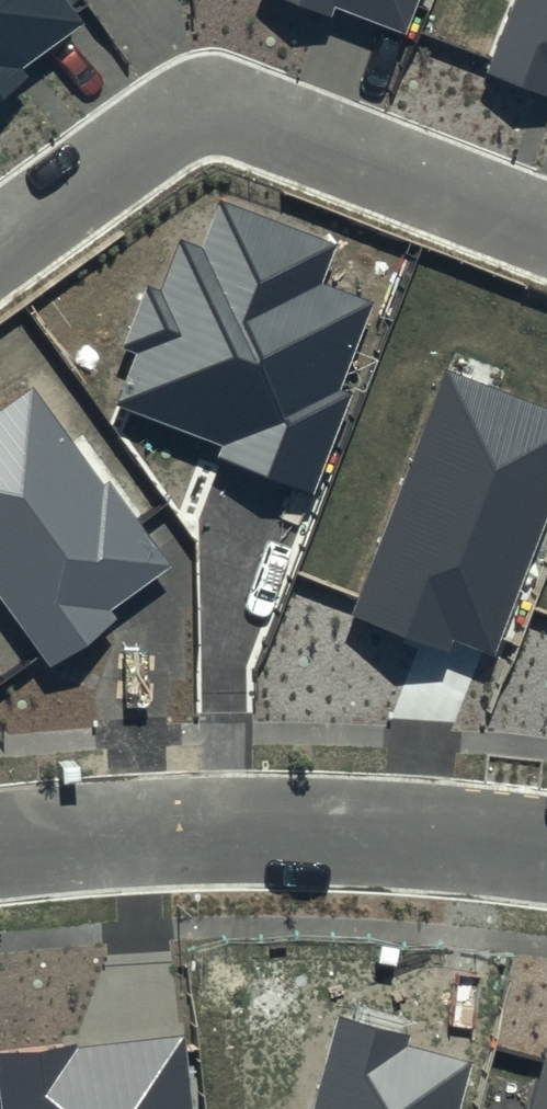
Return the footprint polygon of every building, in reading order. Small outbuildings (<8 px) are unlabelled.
[(68,0),(0,0),(0,101),(31,79),(22,67),(85,23),(68,0)] [(333,16),(336,6),(406,33),(418,0),(291,0),(333,16)] [(487,73),(546,96),(546,0),(515,0),(487,73)] [(338,243),(219,198),(201,246),(180,238),(161,291),(146,285),(122,348),(134,353),(114,405),(224,446),(219,457),(313,492),(350,394),(340,390),(374,302),(323,283),(338,243)] [(446,369),(353,615),(449,651),(454,638),(495,654),(546,519),(546,407),(446,369)] [(34,388),(0,412),(0,599),(49,667),(116,618),(110,610),(171,566),(110,481),(103,484),(34,388)] [(410,1033),(339,1015),(314,1108),(459,1108),(471,1062),(407,1046),(410,1033)] [(187,1030),(0,1049),(0,1108),(195,1108),(187,1030)] [(545,1048),(529,1108),(546,1108),(546,1049),(545,1048)]
